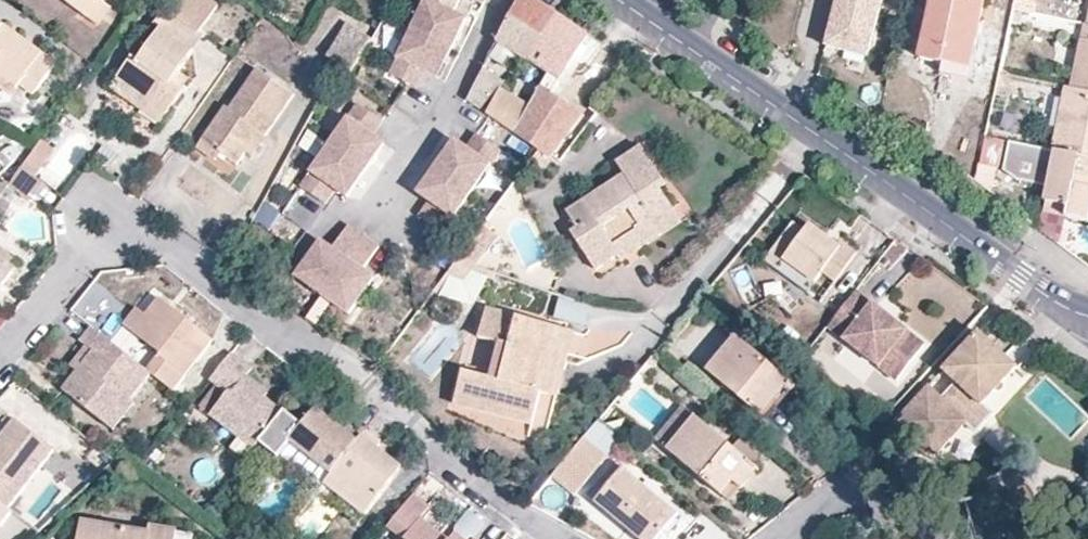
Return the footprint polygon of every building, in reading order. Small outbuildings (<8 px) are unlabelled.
[(98,27),(112,9),(103,2),(105,0),(61,0),(98,27)] [(114,82),(164,117),(180,93),(170,85),(178,74),(194,51),(188,46),(197,33),(217,6),(209,0),(178,0),(170,11),(166,8),(153,26),(160,30),(139,58),(134,53),(114,82)] [(410,31),(450,51),(465,21),(451,14),(458,0),(426,0),(424,3),(437,8),(430,21),(418,15),(410,31)] [(530,0),(518,0),(503,27),(495,43),(526,64),(555,16),(535,3),(530,0)] [(822,58),(864,69),(882,0),(838,0),(822,58)] [(975,0),(931,0),(919,55),(969,66),(983,2),(975,0)] [(424,3),(418,15),(430,21),(437,8),(424,3)] [(326,58),(340,69),(349,76),(371,39),(347,23),(326,58)] [(1086,24),(1073,87),(1087,91),(1087,24),(1086,24)] [(17,88),(41,55),(0,25),(0,75),(17,88)] [(396,59),(388,75),(414,89),(422,72),(436,79),(450,51),(410,31),(402,46),(414,52),(408,65),(396,59)] [(203,37),(197,33),(188,46),(194,51),(203,37)] [(402,46),(396,59),(408,65),(414,52),(402,46)] [(482,69),(464,103),(512,135),(522,117),(528,108),(499,90),(504,84),(482,69)] [(224,106),(200,142),(219,154),(235,166),(245,154),(260,134),(265,138),(293,97),(256,72),(229,110),(224,106)] [(170,85),(180,93),(188,81),(178,74),(170,85)] [(17,88),(0,75),(0,91),(10,98),(17,88)] [(164,117),(114,82),(108,91),(158,126),(164,117)] [(1066,86),(1052,149),(1056,150),(1087,157),(1087,91),(1073,87),(1066,86)] [(340,130),(328,146),(364,171),(385,143),(372,134),(383,120),(360,103),(349,118),(359,125),(350,138),(340,130)] [(550,155),(559,143),(522,117),(512,135),(538,152),(548,159),(550,155)] [(349,118),(340,130),(350,138),(359,125),(349,118)] [(251,157),(265,138),(260,134),(245,154),(251,157)] [(1004,138),(987,135),(980,163),(998,166),(1004,138)] [(500,152),(478,136),(467,150),(455,141),(435,168),(471,193),(480,180),(470,172),(479,159),(489,167),(500,152)] [(21,168),(35,178),(53,151),(40,142),(31,154),(21,168)] [(219,154),(200,142),(194,150),(211,163),(219,154)] [(1044,180),(1045,147),(1004,145),(1003,178),(1044,180)] [(300,183),(323,201),(334,187),(346,196),(364,171),(328,146),(320,156),(330,164),(321,176),(311,168),(300,183)] [(611,245),(670,208),(659,191),(665,187),(639,148),(614,163),(622,176),(565,211),(576,229),(570,233),(594,271),(617,256),(611,245)] [(1056,150),(1045,200),(1068,205),(1066,215),(1087,220),(1087,157),(1056,150)] [(548,159),(538,152),(529,164),(539,170),(548,159)] [(320,156),(311,168),(321,176),(330,164),(320,156)] [(479,159),(470,172),(480,180),(489,167),(479,159)] [(471,193),(435,168),(416,194),(428,203),(419,217),(441,234),(452,219),(442,211),(450,199),(461,207),(471,193)] [(442,211),(452,219),(461,207),(450,199),(442,211)] [(681,223),(670,208),(611,245),(617,256),(620,260),(681,223)] [(782,260),(805,231),(793,221),(762,261),(782,260)] [(832,283),(855,254),(840,243),(838,246),(825,237),(810,225),(805,231),(782,260),(812,284),(819,273),(832,283)] [(328,246),(321,241),(304,266),(317,275),(310,286),(323,295),(364,237),(349,226),(333,249),(328,246)] [(456,260),(474,267),(495,238),(482,226),(456,260)] [(840,243),(828,234),(825,237),(838,246),(840,243)] [(379,247),(364,237),(323,295),(336,305),(344,294),(357,303),(375,278),(363,270),(379,247)] [(12,272),(11,257),(0,248),(0,288),(12,272)] [(19,263),(11,257),(12,272),(19,263)] [(782,260),(762,261),(804,293),(812,284),(782,260)] [(304,266),(296,277),(310,286),(317,275),(304,266)] [(854,291),(827,327),(896,381),(925,346),(897,325),(894,330),(883,322),(887,317),(854,291)] [(344,294),(336,305),(350,314),(357,303),(344,294)] [(555,315),(588,324),(592,307),(560,298),(555,315)] [(151,376),(172,393),(212,342),(160,300),(145,317),(132,334),(160,356),(147,373),(151,376)] [(123,326),(132,334),(145,317),(136,309),(123,326)] [(530,428),(557,329),(486,309),(477,339),(507,348),(498,381),(462,373),(452,406),(530,428)] [(897,325),(887,317),(883,322),(894,330),(897,325)] [(147,373),(90,328),(80,342),(85,348),(92,352),(75,373),(61,392),(101,423),(123,395),(132,400),(151,376),(147,373)] [(573,333),(557,329),(530,428),(546,432),(573,333)] [(1018,370),(979,333),(943,372),(955,385),(942,398),(930,386),(895,424),(933,460),(967,424),(984,406),(1018,370)] [(734,339),(706,373),(760,416),(783,388),(789,393),(793,387),(734,339)] [(92,352),(85,348),(69,368),(75,373),(92,352)] [(231,354),(209,382),(225,394),(209,416),(254,451),(283,414),(264,399),(242,383),(247,378),(252,371),(231,354)] [(268,395),(247,378),(242,383),(264,399),(268,395)] [(123,395),(101,423),(112,431),(134,403),(132,400),(123,395)] [(994,416),(984,406),(967,424),(977,433),(994,416)] [(654,441),(721,497),(730,485),(738,492),(756,471),(682,409),(654,441)] [(331,474),(365,432),(352,421),(344,432),(315,410),(291,443),(331,474)] [(0,436),(0,502),(9,509),(53,452),(13,420),(0,436)] [(572,497),(621,440),(597,420),(549,478),(572,497)] [(380,444),(365,432),(331,474),(324,484),(365,516),(402,469),(376,448),(380,444)] [(12,511),(16,514),(29,498),(34,501),(53,477),(48,472),(60,458),(53,452),(9,509),(12,511)] [(612,463),(592,487),(601,494),(593,505),(635,538),(655,538),(675,515),(612,463)] [(324,484),(316,494),(356,526),(365,516),(324,484)] [(413,495),(386,529),(399,538),(446,538),(421,518),(429,508),(413,495)] [(0,502),(0,526),(12,511),(9,509),(0,502)] [(54,517),(45,525),(52,532),(61,524),(54,517)] [(81,521),(77,538),(176,538),(177,532),(150,527),(149,533),(81,521)]
